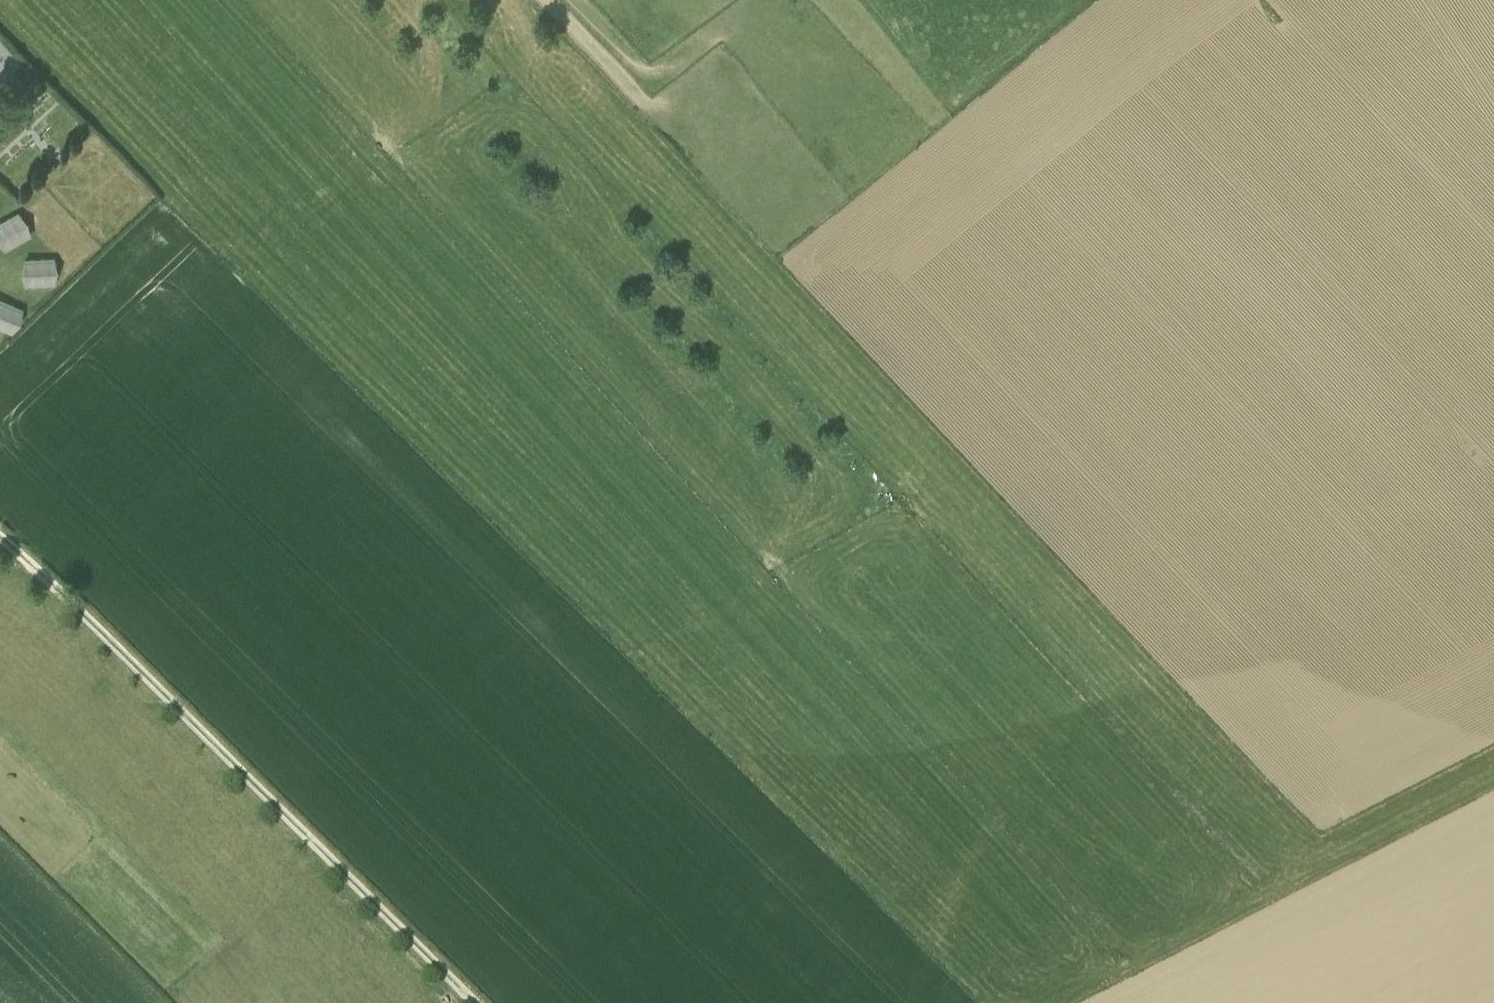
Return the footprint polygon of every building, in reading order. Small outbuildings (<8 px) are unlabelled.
[(35,235),(26,210),(0,219),(0,239),(3,247),(35,235)] [(59,254),(26,255),(26,283),(60,282),(59,254)] [(27,304),(0,296),(0,325),(20,330),(27,304)]
